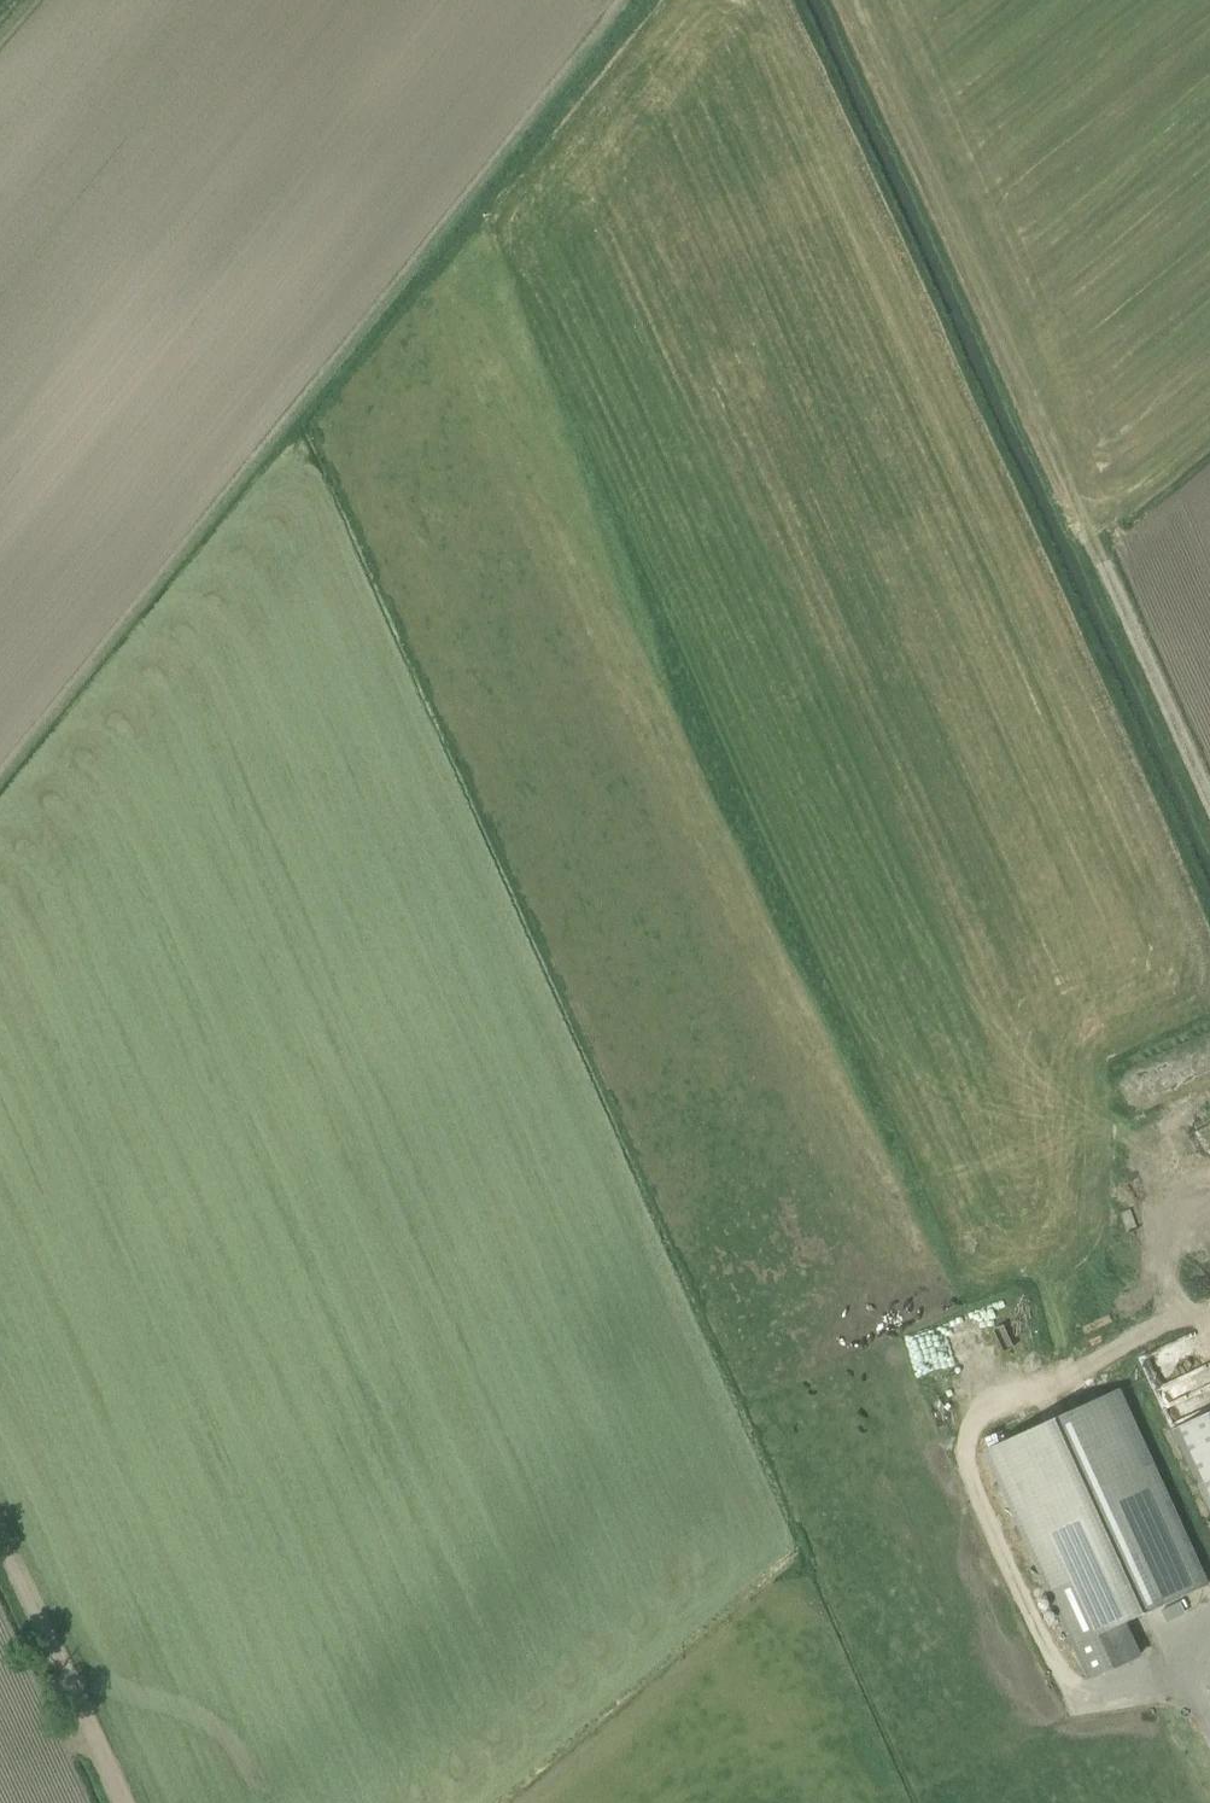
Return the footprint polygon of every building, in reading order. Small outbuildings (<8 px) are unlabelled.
[(1116,1390),(987,1448),(1092,1678),(1138,1657),(1123,1623),(1205,1586),(1116,1390)] [(1172,1429),(1209,1512),(1209,1412),(1172,1429)]
